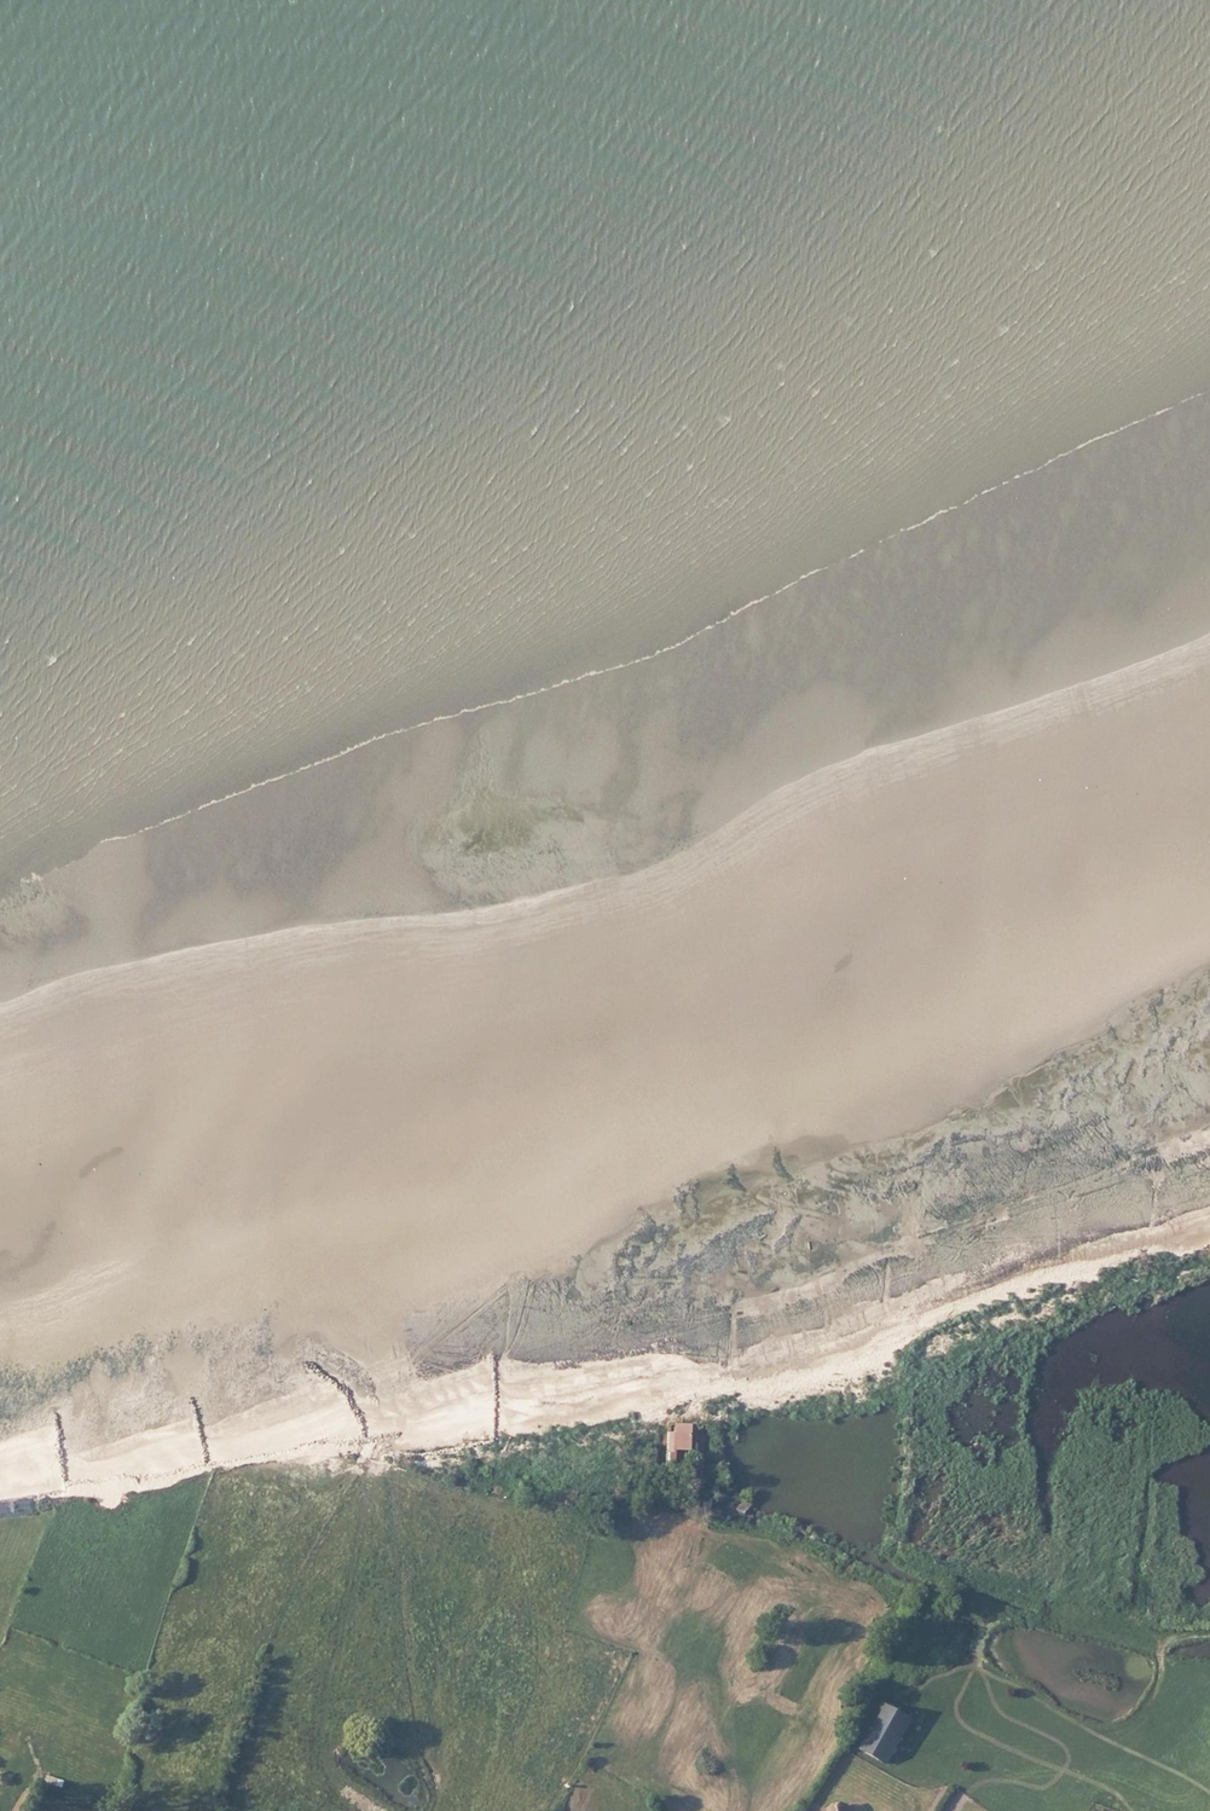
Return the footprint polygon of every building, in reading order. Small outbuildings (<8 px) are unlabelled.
[(694,1410),(681,1409),(681,1421),(694,1422),(694,1410)] [(667,1484),(670,1484),(687,1485),(696,1485),(699,1426),(670,1425),(667,1484)] [(687,1485),(670,1484),(669,1492),(687,1493),(687,1485)] [(720,1500),(707,1500),(707,1503),(701,1503),(701,1508),(720,1509),(720,1500)] [(884,1707),(859,1750),(885,1765),(910,1723),(884,1707)] [(62,1750),(52,1746),(49,1753),(60,1757),(62,1750)]
